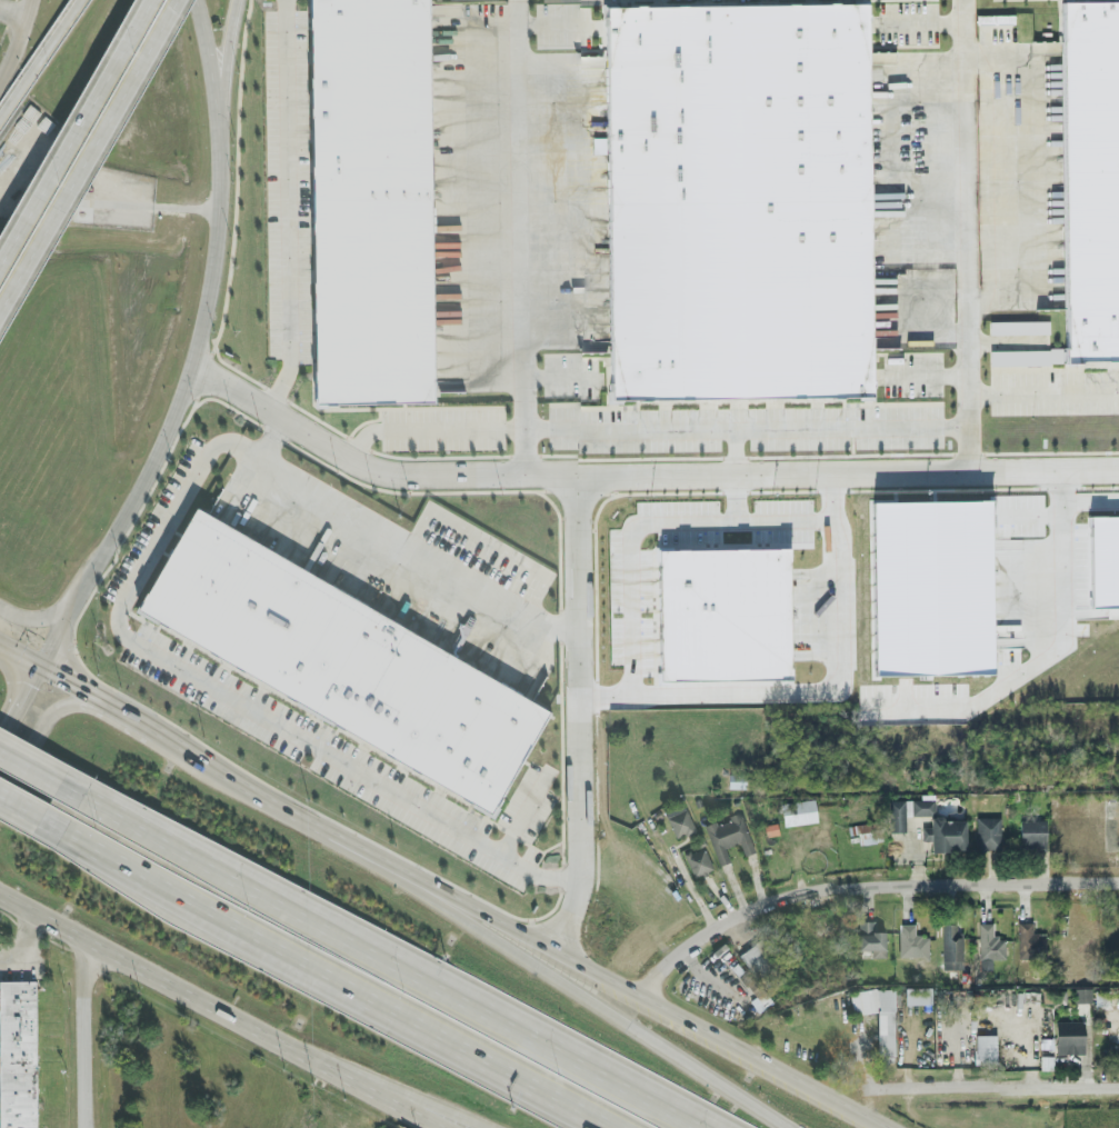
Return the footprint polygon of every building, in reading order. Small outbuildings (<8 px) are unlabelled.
[(314,407),(436,405),(428,0),(308,0),(314,407)] [(1063,361),(1118,360),(1118,0),(1061,0),(1063,361)] [(602,4),(608,397),(870,393),(863,2),(602,4)] [(1048,319),(989,319),(989,333),(1048,332),(1048,319)] [(1062,363),(1061,348),(989,349),(990,364),(1062,363)] [(871,500),(873,655),(894,654),(894,674),(924,673),(923,665),(932,664),(932,673),(991,672),(989,499),(871,500)] [(198,513),(140,615),(493,818),(550,716),(198,513)] [(1089,515),(1091,607),(1118,606),(1118,514),(1089,515)] [(659,679),(790,676),(788,546),(657,548),(659,679)] [(911,814),(935,813),(934,797),(911,798),(911,814)] [(783,823),(817,821),(815,798),(781,801),(783,823)] [(905,831),(905,798),(890,798),(890,830),(905,831)] [(697,832),(684,804),(664,813),(677,841),(697,832)] [(756,854),(742,814),(729,818),(730,821),(707,829),(721,867),(732,863),(727,849),(741,844),(746,858),(756,854)] [(931,850),(966,849),(965,818),(942,819),(942,815),(930,815),(930,825),(921,825),(922,839),(930,839),(931,850)] [(977,849),(1001,848),(1000,815),(976,816),(977,849)] [(1046,818),(1020,819),(1020,848),(1046,847),(1046,818)] [(714,872),(706,847),(685,854),(693,879),(714,872)] [(993,921),(978,921),(979,956),(1004,956),(1004,935),(993,936),(993,921)] [(1018,955),(1045,955),(1045,931),(1032,931),(1032,921),(1017,921),(1018,955)] [(900,959),(928,959),(929,934),(915,934),(915,922),(901,922),(900,959)] [(962,930),(956,930),(956,922),(942,922),(943,968),(963,967),(962,930)] [(861,952),(873,952),(873,960),(888,959),(888,934),(877,934),(877,923),(860,923),(861,952)] [(756,981),(773,972),(761,946),(743,954),(756,981)] [(0,984),(2,1127),(39,1127),(37,983),(0,984)] [(1091,1001),(1091,986),(1075,986),(1075,1001),(1091,1001)] [(907,1006),(934,1006),(933,989),(907,989),(907,1006)] [(880,1058),(897,1058),(895,991),(853,992),(853,1015),(880,1015),(880,1058)] [(1055,1020),(1056,1052),(1084,1052),(1084,1019),(1055,1020)] [(996,1033),(976,1033),(975,1064),(996,1064),(996,1033)]
